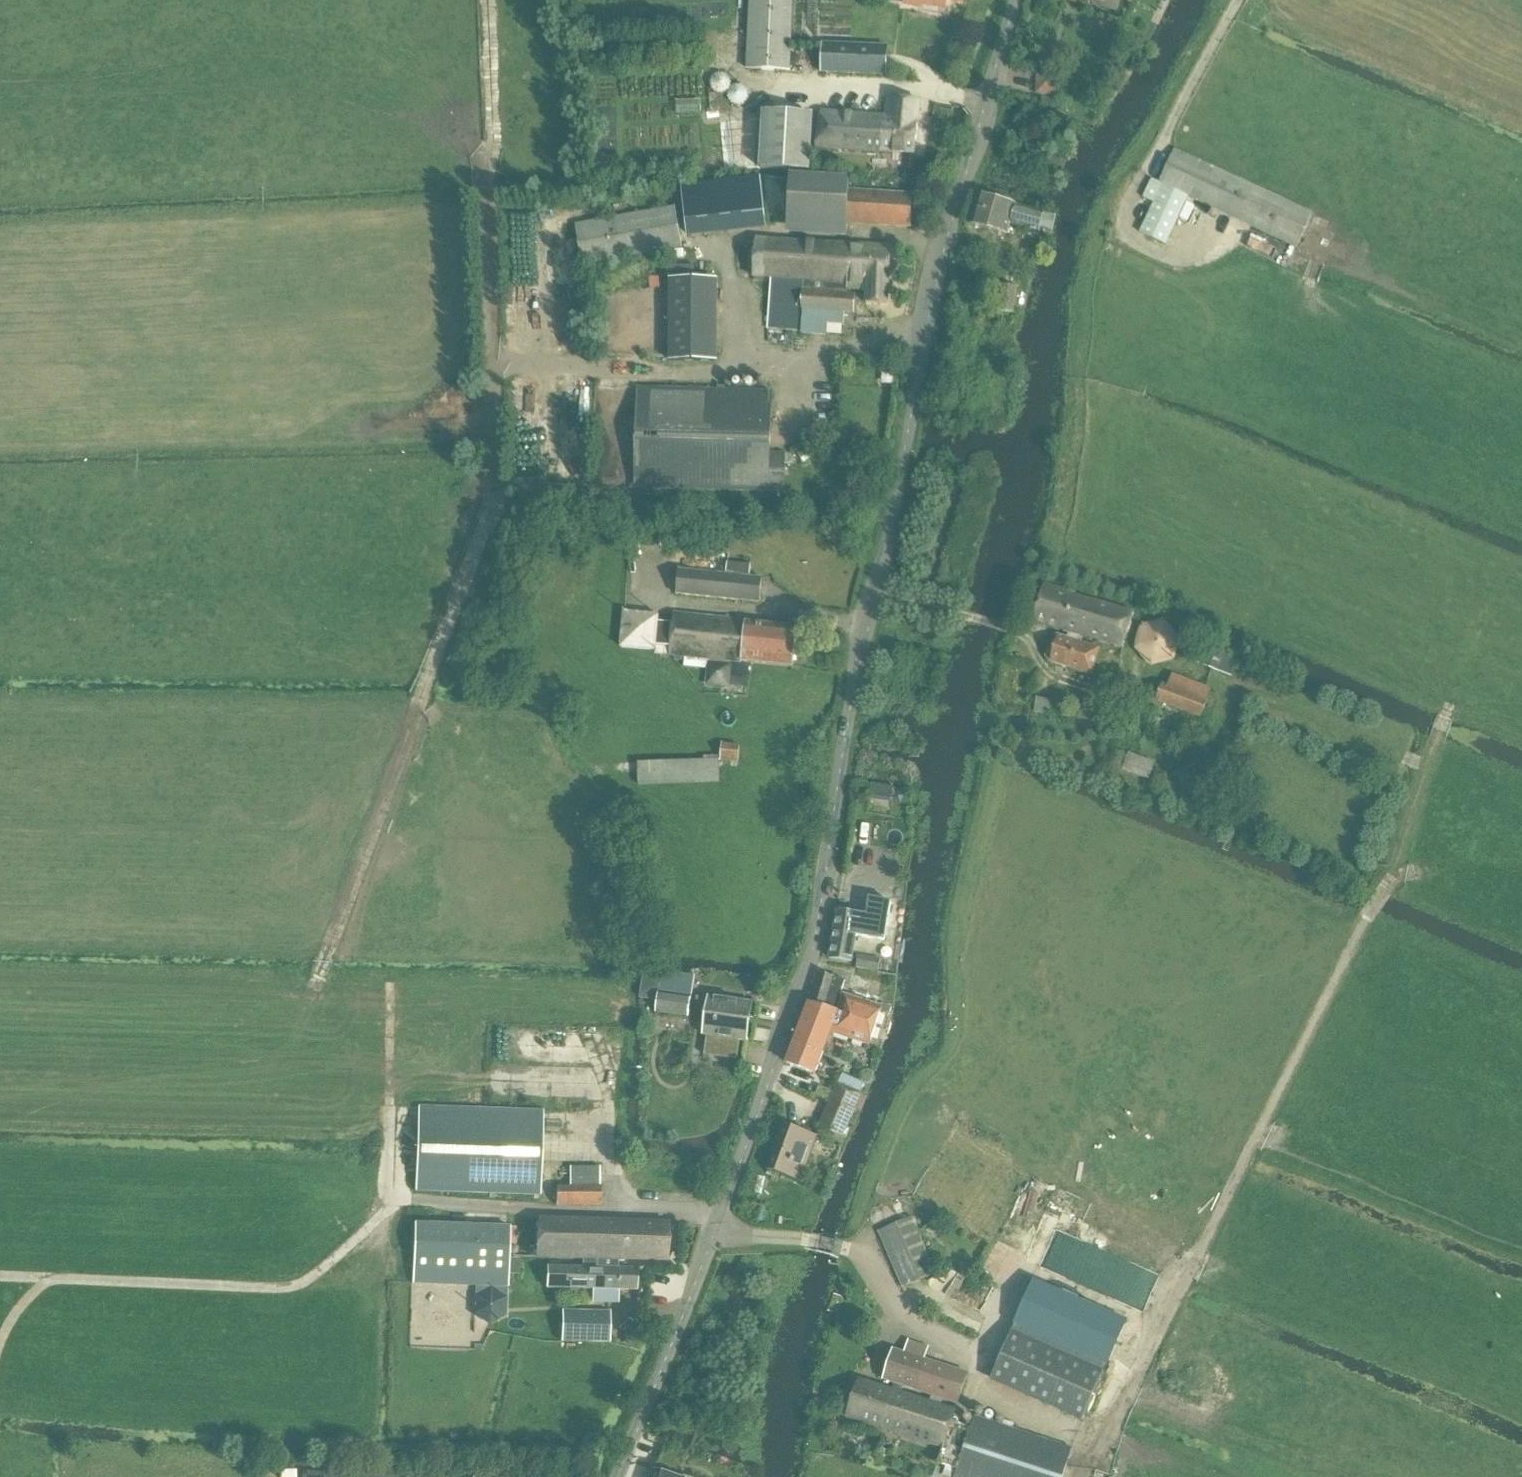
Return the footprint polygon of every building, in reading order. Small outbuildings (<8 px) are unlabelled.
[(792,0),(750,0),(748,69),(790,71),(792,0)] [(1121,0),(1081,0),(1116,13),(1121,0)] [(885,75),(886,48),(823,45),(822,73),(885,75)] [(913,155),(919,101),(887,99),(884,117),(820,112),(815,148),(913,155)] [(761,119),(717,124),(723,174),(759,171),(810,173),(813,116),(762,113),(761,119)] [(1296,249),(1311,215),(1174,151),(1158,185),(1150,181),(1142,200),(1152,205),(1139,235),(1164,247),(1187,198),(1296,249)] [(686,235),(766,225),(760,174),(680,183),(686,235)] [(910,228),(911,197),(848,194),(849,181),(789,179),(787,225),(848,228),(848,225),(910,228)] [(1039,228),(1042,215),(979,196),(970,225),(1006,236),(1010,225),(1037,233),(1039,228)] [(582,264),(682,247),(675,210),(576,228),(582,264)] [(1042,215),(1039,228),(1051,232),(1055,218),(1043,214),(1042,215)] [(754,241),(752,279),(769,280),(768,315),(767,326),(767,329),(801,331),(800,335),(825,336),(825,325),(843,326),(843,314),(852,315),(853,296),(846,296),(846,291),(866,292),(865,305),(886,306),(889,247),(754,241)] [(712,279),(668,279),(668,364),(713,364),(712,279)] [(1000,286),(997,313),(1014,315),(1016,288),(1000,286)] [(784,490),(785,454),(770,453),(771,391),(636,389),(634,487),(784,490)] [(759,603),(761,579),(677,571),(675,595),(759,603)] [(1122,647),(1133,612),(1074,595),(1074,592),(1044,583),(1032,620),(1068,631),(1066,637),(1056,634),(1050,636),(1045,654),(1045,655),(1048,661),(1090,673),(1099,646),(1080,641),(1082,635),(1122,647)] [(672,623),(659,622),(660,616),(625,613),(622,647),(656,650),(656,653),(709,658),(706,684),(728,686),(730,665),(728,665),(729,661),(792,667),(796,626),(673,615),(672,623)] [(1194,645),(1188,661),(1200,666),(1227,676),(1233,661),(1206,650),(1194,645)] [(1163,688),(1157,703),(1200,720),(1211,690),(1172,675),(1166,689),(1163,688)] [(1049,716),(1052,703),(1037,699),(1034,713),(1049,716)] [(722,744),(720,762),(738,763),(739,746),(722,744)] [(1128,754),(1122,771),(1148,781),(1154,764),(1128,754)] [(717,758),(636,761),(636,782),(718,780),(717,758)] [(871,783),(868,799),(891,803),(893,787),(871,783)] [(896,792),(892,799),(900,804),(904,797),(896,792)] [(884,942),(890,903),(869,900),(867,917),(836,912),(828,958),(852,962),(855,937),(884,942)] [(858,956),(856,970),(877,974),(879,960),(858,956)] [(810,998),(836,1006),(844,981),(818,973),(810,998)] [(643,983),(640,1001),(643,1001),(648,1002),(657,1003),(655,1015),(688,1020),(691,998),(693,986),(691,986),(693,977),(675,974),(661,976),(661,981),(660,982),(650,981),(646,980),(643,980),(643,983)] [(851,975),(848,987),(866,991),(869,980),(851,975)] [(836,1006),(810,998),(786,1063),(814,1074),(823,1050),(827,1050),(833,1034),(869,1046),(880,1007),(843,996),(836,1013),(834,1012),(836,1006)] [(709,998),(703,1036),(706,1036),(703,1056),(736,1061),(739,1042),(745,1042),(751,1005),(709,998)] [(837,1085),(816,1134),(841,1144),(861,1095),(837,1085)] [(539,1196),(542,1113),(418,1108),(415,1192),(539,1196)] [(800,1180),(815,1138),(782,1126),(767,1168),(800,1180)] [(598,1206),(598,1168),(569,1168),(569,1189),(555,1189),(555,1205),(598,1206)] [(902,1287),(935,1272),(912,1219),(878,1234),(902,1287)] [(537,1220),(536,1258),(595,1260),(609,1260),(610,1222),(537,1220)] [(610,1222),(609,1260),(616,1260),(616,1261),(665,1262),(666,1223),(610,1222)] [(414,1224),(412,1285),(472,1286),(508,1288),(510,1227),(414,1224)] [(545,1267),(544,1290),(591,1291),(591,1303),(615,1304),(615,1291),(635,1292),(635,1269),(616,1269),(616,1260),(609,1260),(595,1260),(595,1268),(545,1267)] [(1034,1281),(1014,1325),(1107,1365),(1126,1321),(1034,1281)] [(507,1318),(508,1288),(472,1286),(471,1316),(487,1328),(507,1318)] [(607,1343),(608,1313),(560,1312),(560,1342),(607,1343)] [(1011,1332),(992,1376),(1029,1392),(1027,1397),(1082,1421),(1103,1373),(1011,1332)] [(926,1347),(907,1341),(903,1354),(892,1351),(882,1381),(893,1385),(892,1390),(859,1379),(847,1418),(941,1447),(936,1463),(956,1469),(953,1476),(1062,1476),(1072,1446),(1014,1428),(973,1416),(969,1428),(950,1422),(954,1411),(900,1394),(902,1387),(956,1404),(966,1374),(922,1360),(926,1347)]
